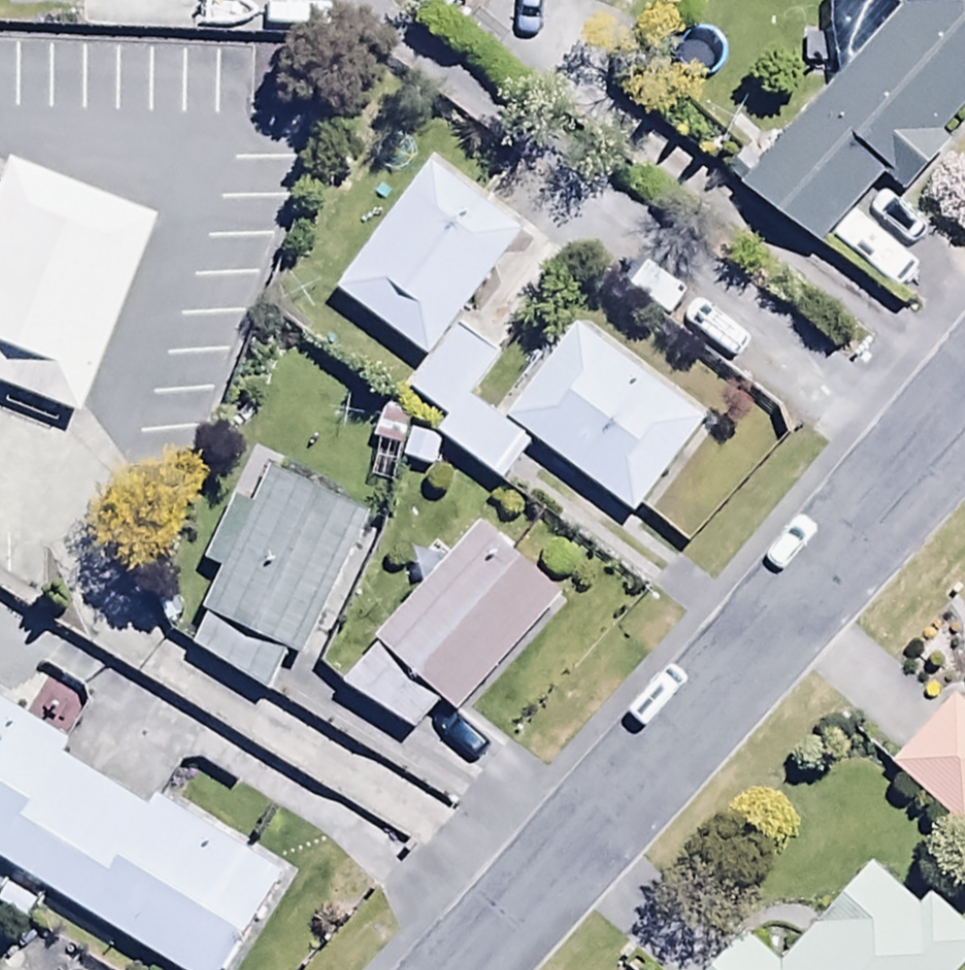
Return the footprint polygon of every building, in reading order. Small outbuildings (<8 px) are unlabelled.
[(828,22),(862,52),(745,184),(818,249),(881,178),(901,196),(947,144),(939,137),(964,108),(964,0),(847,0),(828,22)] [(12,126),(0,154),(0,360),(73,390),(158,186),(12,126)] [(517,238),(425,168),(332,290),(424,361),(517,238)] [(578,325),(505,420),(631,517),(705,422),(578,325)] [(497,362),(457,329),(407,391),(444,421),(435,432),(499,483),(528,446),(468,398),(497,362)] [(284,655),(295,660),(365,515),(265,469),(248,506),(229,497),(199,565),(217,573),(198,613),(204,616),(191,645),(266,693),(284,655)] [(453,713),(557,598),(482,525),(371,640),(375,645),(336,685),(411,731),(439,700),(453,713)] [(0,692),(0,856),(183,969),(226,969),(287,871),(160,792),(150,809),(64,755),(74,738),(0,692)] [(964,824),(964,703),(955,695),(888,770),(958,831),(964,824)] [(964,961),(964,928),(932,898),(919,912),(868,866),(776,966),(744,937),(714,969),(957,969),(964,961)] [(62,937),(30,969),(96,969),(62,937)]
